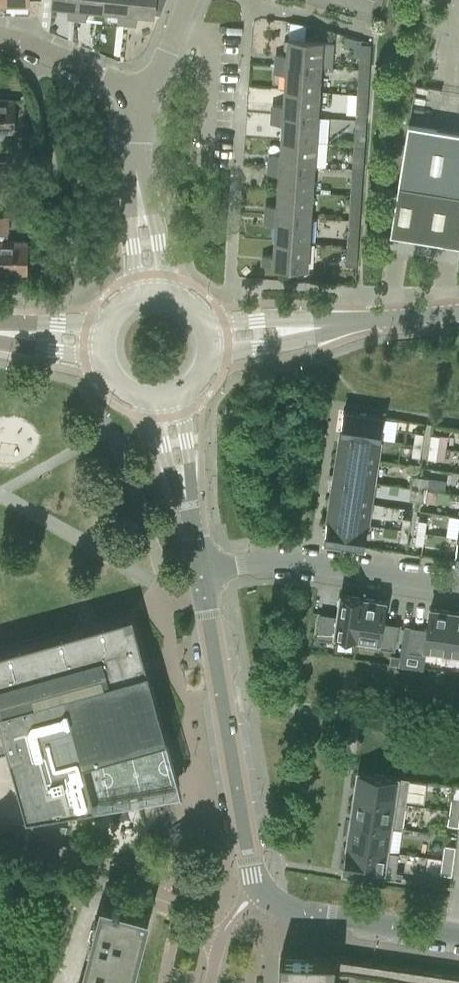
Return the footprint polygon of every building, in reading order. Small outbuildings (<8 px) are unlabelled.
[(52,4),(68,6),(67,15),(73,16),(73,18),(77,18),(78,0),(53,0),(52,4)] [(103,9),(104,0),(78,0),(77,18),(80,18),(80,16),(86,17),(87,8),(103,9)] [(103,9),(118,11),(118,20),(123,20),(123,23),(127,23),(129,0),(104,0),(103,9)] [(127,23),(130,24),(130,21),(136,22),(137,13),(154,14),(160,14),(166,0),(129,0),(127,23)] [(360,4),(357,13),(362,15),(362,17),(366,18),(371,0),(347,0),(360,4)] [(275,61),(275,63),(320,66),(332,67),(333,43),(322,42),(322,40),(289,38),(288,57),(277,56),(277,61),(275,61)] [(287,74),(286,89),(319,91),(320,66),(275,63),(275,67),(277,68),(276,73),(287,74)] [(359,74),(357,94),(368,95),(369,75),(359,74)] [(272,110),(272,113),(317,117),(319,91),(286,89),(285,105),(274,105),(274,110),(272,110)] [(368,95),(357,94),(356,115),(366,116),(368,95)] [(13,132),(12,152),(38,152),(28,111),(14,111),(13,101),(0,101),(0,132),(13,132)] [(284,124),(283,139),(315,142),(317,117),(272,113),(272,117),(273,117),(273,123),(284,124)] [(355,124),(354,144),(365,145),(366,124),(355,124)] [(409,124),(391,233),(458,244),(458,132),(409,124)] [(269,161),(269,164),(313,167),(315,142),(283,139),(281,156),(271,155),(271,161),(269,161)] [(365,145),(354,144),(353,165),(363,166),(365,145)] [(280,174),(279,190),(312,192),(313,167),(269,164),(269,168),(270,168),(270,174),(280,174)] [(266,211),(265,214),(310,217),(312,192),(279,190),(278,206),(268,205),(267,211),(266,211)] [(361,195),(351,195),(349,215),(360,216),(361,195)] [(277,225),(276,240),(308,242),(310,217),(265,214),(265,219),(267,219),(266,224),(277,225)] [(6,268),(6,273),(27,273),(28,240),(8,240),(8,232),(9,232),(9,216),(0,216),(0,268),(6,268)] [(349,225),(348,245),(358,246),(359,225),(349,225)] [(308,242),(276,240),(275,256),(265,256),(264,261),(263,261),(263,265),(307,268),(308,242)] [(358,246),(348,245),(346,265),(356,266),(358,246)] [(340,432),(380,438),(383,417),(343,411),(340,432)] [(380,438),(340,432),(337,454),(376,460),(380,438)] [(413,444),(421,445),(423,434),(415,432),(413,444)] [(429,446),(437,447),(438,436),(431,435),(429,446)] [(421,445),(413,444),(411,456),(419,457),(421,445)] [(429,446),(427,458),(435,459),(437,447),(429,446)] [(337,454),(333,476),(373,482),(376,460),(337,454)] [(333,476),(330,498),(370,503),(373,482),(333,476)] [(413,476),(411,487),(419,489),(420,477),(413,476)] [(420,477),(419,489),(426,490),(428,478),(420,477)] [(419,489),(411,487),(409,499),(417,500),(419,489)] [(426,490),(419,489),(417,500),(425,501),(426,490)] [(327,519),(367,525),(370,503),(330,498),(327,519)] [(408,531),(410,519),(402,518),(400,529),(408,531)] [(367,525),(327,519),(324,541),(364,547),(367,525)] [(416,532),(424,533),(426,521),(418,520),(416,532)] [(408,531),(400,529),(399,541),(407,542),(408,531)] [(422,544),(424,533),(416,532),(414,543),(422,544)] [(356,638),(362,597),(340,594),(337,615),(320,613),(316,638),(335,641),(336,635),(356,638)] [(384,601),(362,597),(356,638),(377,641),(376,647),(395,650),(398,624),(381,622),(384,601)] [(452,611),(430,607),(427,629),(410,626),(406,651),(425,654),(426,648),(446,651),(452,611)] [(445,658),(458,660),(458,612),(452,611),(446,651),(445,658)] [(6,735),(26,807),(177,781),(168,745),(169,745),(147,666),(132,613),(0,649),(0,737),(6,735)] [(390,655),(389,664),(398,666),(399,656),(390,655)] [(358,772),(354,796),(405,804),(409,779),(358,771),(358,772)] [(354,796),(350,821),(390,827),(402,829),(405,804),(354,796)] [(458,812),(458,797),(451,796),(449,810),(458,812)] [(449,810),(447,825),(458,826),(458,819),(458,812),(449,810)] [(350,821),(347,845),(386,851),(390,827),(350,821)] [(0,824),(0,830),(62,845),(67,826),(1,822),(0,824)] [(347,845),(343,871),(382,877),(394,878),(398,853),(386,851),(347,845)] [(442,859),(453,861),(455,847),(444,845),(442,859)] [(451,875),(453,861),(442,859),(440,874),(451,875)] [(92,940),(85,965),(131,977),(147,914),(101,903),(95,928),(93,928),(90,940),(92,940)] [(335,957),(280,955),(279,982),(458,982),(458,976),(335,957)] [(131,977),(85,965),(81,982),(129,982),(131,977)]
